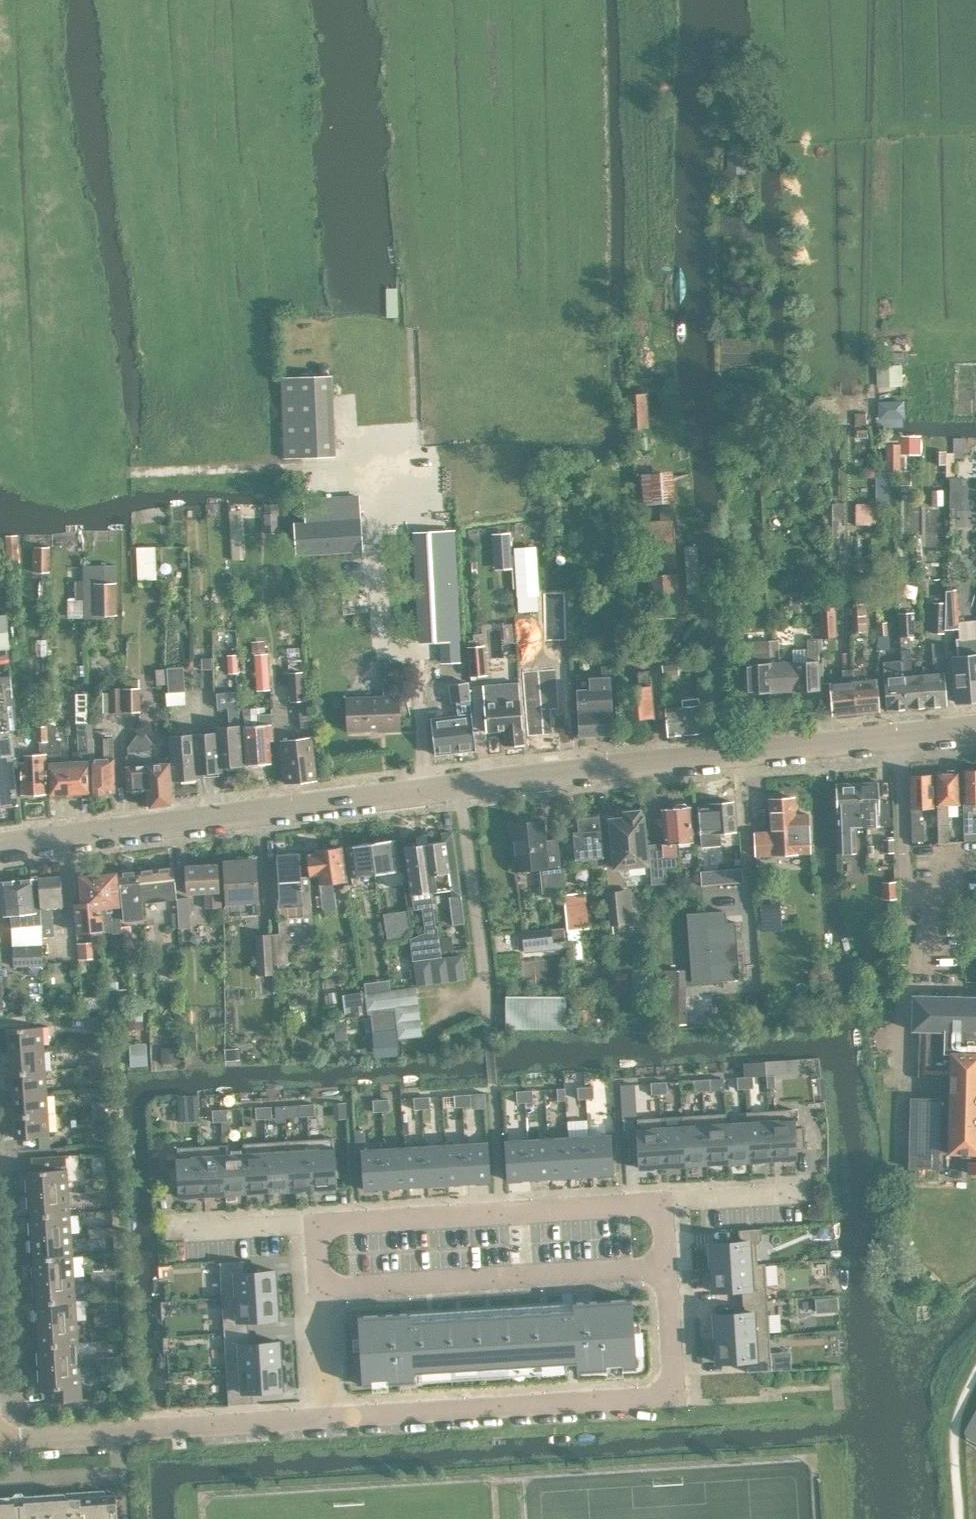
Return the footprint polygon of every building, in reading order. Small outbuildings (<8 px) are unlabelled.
[(743,150),(734,150),(734,172),(743,172),(743,150)] [(876,365),(877,386),(902,385),(901,364),(876,365)] [(336,456),(332,374),(281,376),(284,458),(336,456)] [(648,426),(647,392),(625,393),(626,428),(648,426)] [(901,401),(880,402),(878,404),(879,416),(880,417),(902,416),(903,414),(903,403),(901,401)] [(864,413),(854,413),(854,424),(864,424),(864,413)] [(871,428),(853,428),(854,446),(871,446),(871,428)] [(902,434),(900,434),(900,454),(905,454),(920,454),(920,434),(902,434)] [(894,476),(894,472),(898,472),(898,471),(898,454),(898,444),(884,443),(884,471),(875,471),(876,501),(888,500),(888,486),(885,485),(885,478),(890,477),(894,476)] [(757,450),(745,451),(746,464),(758,463),(757,450)] [(956,477),(956,452),(946,452),(946,477),(956,477)] [(640,473),(641,478),(643,504),(675,501),(672,470),(640,473)] [(905,471),(899,471),(899,484),(909,484),(909,471),(905,471)] [(962,477),(950,477),(950,505),(962,505),(962,477)] [(821,487),(814,488),(815,500),(822,499),(821,487)] [(831,490),(831,520),(832,528),(846,528),(845,490),(831,490)] [(296,553),(361,547),(356,494),(317,497),(319,520),(293,522),(296,553)] [(276,503),(264,503),(264,533),(276,533),(276,503)] [(650,613),(678,611),(672,518),(670,519),(669,504),(659,504),(660,520),(630,521),(632,545),(644,545),(650,613)] [(871,504),(856,504),(856,524),(871,524),(871,504)] [(232,559),(240,559),(240,538),(239,538),(239,534),(237,534),(237,527),(239,525),(238,509),(229,509),(232,559)] [(441,660),(457,659),(450,530),(402,533),(408,641),(439,639),(441,660)] [(509,532),(492,533),(493,551),(510,550),(509,532)] [(6,534),(6,535),(7,562),(19,561),(18,534),(6,534)] [(136,579),(156,577),(154,545),(135,546),(136,579)] [(514,546),(517,595),(537,593),(534,545),(514,546)] [(49,570),(49,546),(34,546),(34,570),(49,570)] [(115,564),(83,564),(84,596),(84,615),(84,619),(103,619),(103,611),(116,611),(115,564)] [(569,568),(557,569),(558,582),(570,581),(569,568)] [(946,589),(945,628),(959,627),(960,637),(956,638),(958,654),(953,655),(956,701),(957,703),(975,701),(975,620),(959,621),(957,588),(946,589)] [(75,597),(69,597),(70,615),(84,615),(84,596),(75,597)] [(544,639),(566,638),(565,600),(548,600),(548,619),(543,619),(544,639)] [(943,631),(944,601),(930,601),(930,631),(943,631)] [(868,630),(866,602),(853,603),(852,631),(868,630)] [(822,636),(833,636),(832,605),(820,606),(822,636)] [(745,607),(737,607),(737,618),(745,618),(745,607)] [(909,612),(896,614),(895,614),(899,659),(906,707),(926,705),(922,672),(910,673),(907,636),(911,635),(909,612)] [(887,621),(877,622),(878,635),(888,634),(887,621)] [(767,628),(743,629),(745,665),(746,689),(769,688),(767,641),(767,628)] [(793,648),(793,661),(791,662),(792,687),(817,685),(815,638),(805,639),(805,648),(793,648)] [(265,639),(252,639),(253,651),(265,651),(265,639)] [(767,641),(769,688),(792,687),(791,662),(777,662),(776,640),(767,641)] [(922,672),(926,705),(944,703),(941,654),(934,642),(930,642),(932,664),(933,664),(933,670),(922,672)] [(486,674),(484,644),(468,645),(470,675),(486,674)] [(0,646),(0,660),(9,658),(8,645),(0,646)] [(649,662),(647,646),(636,647),(638,663),(649,662)] [(610,736),(607,676),(610,676),(608,648),(603,648),(604,665),(600,665),(601,675),(590,676),(589,673),(576,673),(579,725),(576,725),(577,738),(610,736)] [(267,652),(255,653),(256,665),(268,664),(267,652)] [(237,654),(227,654),(228,664),(228,672),(238,671),(237,654)] [(211,657),(201,657),(201,668),(211,668),(211,657)] [(301,657),(288,658),(289,672),(302,671),(301,657)] [(885,708),(906,707),(899,659),(880,661),(885,708)] [(383,694),(346,696),(347,730),(377,729),(377,731),(400,730),(399,705),(403,705),(401,661),(385,661),(385,677),(382,678),(383,694)] [(661,673),(676,672),(676,662),(660,663),(661,673)] [(185,690),(183,666),(166,667),(168,692),(185,690)] [(556,666),(521,669),(526,734),(552,732),(550,708),(559,707),(556,666)] [(877,709),(877,706),(875,677),(862,678),(861,667),(851,668),(854,712),(877,709)] [(827,681),(831,715),(854,712),(851,668),(841,669),(841,680),(827,681)] [(302,671),(288,672),(290,701),(298,700),(301,726),(313,725),(310,699),(304,699),(302,671)] [(623,718),(651,715),(646,671),(636,672),(637,685),(621,686),(623,718)] [(20,755),(9,676),(0,677),(0,805),(17,803),(11,757),(20,755)] [(123,678),(123,711),(140,711),(139,678),(123,678)] [(469,699),(467,681),(449,683),(452,701),(456,700),(458,714),(431,717),(435,753),(475,749),(471,713),(469,699)] [(503,729),(505,745),(523,743),(517,681),(495,683),(496,690),(482,691),(485,730),(503,729)] [(120,711),(120,687),(110,687),(110,691),(110,711),(120,711)] [(110,691),(98,692),(98,711),(110,711),(110,691)] [(214,726),(214,731),(217,766),(219,765),(241,763),(236,691),(216,692),(217,707),(227,707),(228,725),(214,726)] [(76,693),(78,762),(69,762),(70,796),(87,796),(87,791),(86,738),(85,693),(76,693)] [(663,707),(667,736),(700,731),(697,696),(680,699),(681,705),(663,707)] [(268,740),(273,739),(270,712),(257,713),(257,724),(241,724),(244,765),(247,764),(249,767),(256,766),(258,763),(269,762),(268,740)] [(36,739),(40,739),(40,753),(24,754),(24,761),(20,761),(21,792),(46,791),(45,762),(46,762),(45,725),(36,726),(36,739)] [(49,761),(50,792),(50,797),(70,796),(69,762),(60,763),(60,739),(55,739),(55,725),(45,725),(46,762),(49,761)] [(214,731),(192,733),(194,757),(201,756),(202,771),(219,770),(219,765),(217,766),(214,731)] [(172,802),(172,798),(172,794),(168,762),(150,763),(148,745),(151,742),(142,732),(136,732),(126,746),(126,765),(124,765),(126,790),(130,790),(132,792),(142,791),(143,789),(146,805),(172,802)] [(194,771),(197,771),(202,771),(201,756),(194,757),(192,733),(168,735),(172,779),(195,776),(194,771)] [(278,739),(283,783),(315,779),(310,736),(278,739)] [(92,737),(91,737),(86,738),(87,791),(90,791),(90,796),(104,795),(103,790),(113,790),(111,737),(103,738),(102,757),(92,757),(92,737)] [(948,802),(958,801),(956,769),(935,770),(936,798),(938,841),(949,841),(948,802)] [(961,769),(964,832),(975,832),(975,817),(973,817),(973,802),(975,802),(975,769),(961,769)] [(909,773),(912,838),(923,837),(922,822),(919,822),(918,805),(932,804),(930,772),(909,773)] [(861,824),(877,823),(888,823),(887,800),(878,800),(877,779),(859,780),(861,824)] [(855,824),(859,824),(861,824),(859,780),(835,781),(837,851),(856,851),(855,824)] [(755,831),(756,854),(811,852),(808,813),(796,813),(795,796),(770,797),(771,830),(755,831)] [(720,832),(735,831),(732,801),(709,803),(709,805),(698,806),(701,845),(721,843),(720,832)] [(664,843),(648,845),(651,884),(667,883),(665,855),(675,854),(674,843),(693,841),(690,806),(688,806),(684,803),(676,804),(673,807),(661,808),(664,843)] [(624,816),(609,818),(614,866),(647,863),(645,845),(642,815),(640,815),(639,809),(624,811),(624,816)] [(573,831),(576,861),(591,859),(592,869),(603,869),(597,813),(576,815),(578,830),(573,831)] [(511,822),(516,869),(540,866),(542,892),(563,890),(557,838),(543,840),(541,820),(511,822)] [(442,841),(426,843),(423,844),(430,891),(448,889),(449,897),(447,897),(451,925),(463,923),(451,832),(441,833),(442,841)] [(403,846),(410,895),(412,908),(423,906),(426,934),(412,940),(415,959),(411,960),(411,961),(414,961),(430,958),(440,957),(436,926),(434,926),(430,891),(423,844),(426,843),(425,835),(414,836),(415,845),(403,846)] [(375,873),(377,873),(399,870),(394,839),(371,842),(375,873)] [(883,851),(893,851),(893,839),(883,839),(883,851)] [(351,876),(364,875),(375,873),(371,842),(346,846),(351,876)] [(306,854),(309,876),(317,875),(322,908),(335,906),(333,890),(330,890),(329,882),(346,880),(341,847),(315,850),(315,853),(306,854)] [(277,898),(278,916),(281,916),(281,921),(278,921),(279,932),(271,933),(274,964),(288,963),(287,941),(292,940),(293,943),(313,942),(309,876),(300,876),(299,854),(277,855),(280,898),(277,898)] [(227,902),(257,901),(254,858),(224,860),(227,902)] [(204,891),(205,903),(205,908),(219,907),(216,865),(185,867),(187,892),(204,891)] [(172,867),(146,870),(138,871),(141,902),(176,898),(172,867)] [(741,867),(722,869),(723,883),(742,881),(741,867)] [(701,871),(702,879),(715,878),(714,870),(701,871)] [(141,902),(138,871),(119,873),(124,920),(143,918),(141,902)] [(112,932),(122,931),(121,925),(115,873),(108,874),(108,872),(97,873),(100,903),(102,926),(103,926),(103,929),(112,928),(112,932)] [(102,926),(100,903),(97,873),(86,874),(86,876),(79,877),(82,904),(74,905),(77,931),(96,929),(95,927),(102,926)] [(37,879),(39,903),(40,925),(41,935),(42,935),(53,934),(51,907),(63,906),(60,877),(37,879)] [(26,926),(40,925),(39,903),(37,879),(3,882),(0,884),(0,887),(3,916),(10,916),(11,928),(26,926)] [(883,897),(896,897),(895,880),(883,881),(883,897)] [(720,886),(703,886),(703,887),(704,903),(704,908),(721,907),(720,886)] [(626,922),(623,890),(606,892),(609,924),(626,922)] [(563,893),(564,903),(567,930),(589,927),(585,891),(563,893)] [(177,896),(177,903),(179,926),(190,926),(188,895),(177,896)] [(770,903),(760,904),(761,930),(772,929),(770,903)] [(721,910),(704,911),(704,917),(707,964),(708,964),(710,980),(723,979),(722,963),(736,962),(734,922),(717,923),(717,916),(722,916),(721,910)] [(388,921),(390,931),(408,929),(406,918),(388,921)] [(522,931),(525,951),(566,946),(564,927),(522,931)] [(274,964),(271,933),(255,934),(257,974),(273,973),(273,964),(274,964)] [(451,936),(439,938),(441,951),(453,950),(451,936)] [(82,958),(92,957),(91,942),(81,943),(82,958)] [(26,944),(12,945),(13,966),(37,965),(43,964),(42,943),(26,944)] [(465,978),(462,954),(446,956),(449,980),(465,978)] [(430,958),(433,982),(449,980),(446,956),(440,957),(430,958)] [(414,961),(417,984),(433,982),(430,958),(414,961)] [(49,973),(61,972),(61,962),(48,963),(49,973)] [(656,988),(657,988),(660,988),(661,1024),(686,1023),(685,969),(655,969),(656,988)] [(648,972),(632,973),(633,989),(648,989),(648,972)] [(416,986),(392,989),(365,992),(368,1013),(371,1013),(393,1010),(393,1005),(418,1002),(416,986)] [(110,1009),(126,1008),(125,988),(109,989),(110,1009)] [(364,1008),(361,991),(349,993),(352,1010),(364,1008)] [(927,1165),(938,1166),(938,1150),(971,1151),(971,1159),(968,1158),(968,1171),(975,1171),(975,993),(916,991),(917,992),(912,991),(911,1027),(918,1027),(917,1073),(940,1074),(939,1095),(909,1094),(908,1165),(927,1165)] [(505,1026),(566,1028),(567,996),(506,995),(505,1026)] [(418,1002),(393,1005),(393,1010),(395,1020),(419,1016),(418,1002)] [(143,1021),(143,1004),(129,1005),(128,1021),(143,1021)] [(587,1007),(575,1007),(577,1026),(588,1026),(588,1019),(587,1007)] [(387,1029),(395,1037),(397,1037),(395,1020),(393,1010),(371,1013),(373,1031),(387,1029)] [(397,1037),(422,1033),(419,1016),(395,1020),(397,1037)] [(87,1028),(100,1027),(99,1018),(87,1018),(87,1028)] [(346,1022),(334,1022),(334,1038),(346,1038),(346,1022)] [(9,1050),(44,1048),(42,1026),(8,1028),(9,1050)] [(196,1032),(183,1032),(184,1050),(197,1050),(196,1032)] [(130,1062),(147,1061),(147,1047),(130,1049),(130,1062)] [(9,1050),(10,1072),(45,1070),(44,1048),(9,1050)] [(180,1048),(162,1048),(162,1063),(180,1062),(180,1048)] [(238,1048),(225,1049),(226,1060),(239,1059),(238,1048)] [(90,1067),(102,1066),(102,1057),(89,1058),(90,1067)] [(798,1058),(766,1060),(767,1074),(774,1073),(799,1072),(798,1058)] [(102,1066),(90,1067),(90,1076),(103,1075),(102,1066)] [(12,1093),(46,1091),(45,1070),(10,1072),(12,1093)] [(775,1085),(774,1073),(767,1074),(766,1074),(767,1086),(775,1085)] [(745,1075),(737,1076),(737,1088),(745,1087),(745,1075)] [(745,1075),(745,1087),(753,1087),(753,1075),(745,1075)] [(585,1076),(577,1076),(577,1086),(585,1085),(585,1076)] [(709,1077),(701,1078),(702,1090),(710,1089),(709,1077)] [(701,1078),(693,1078),(694,1090),(702,1090),(701,1078)] [(666,1080),(658,1081),(659,1093),(667,1092),(666,1080)] [(658,1081),(650,1081),(651,1093),(659,1093),(658,1081)] [(585,1085),(577,1086),(578,1098),(586,1097),(585,1085)] [(593,1085),(585,1085),(586,1097),(594,1097),(593,1085)] [(565,1086),(557,1087),(558,1099),(566,1098),(565,1086)] [(532,1088),(524,1089),(525,1101),(527,1101),(533,1100),(532,1088)] [(517,1101),(525,1101),(524,1089),(516,1089),(517,1101)] [(13,1115),(48,1113),(46,1091),(12,1093),(13,1115)] [(463,1105),(471,1104),(470,1092),(462,1093),(463,1105)] [(455,1105),(463,1105),(462,1093),(454,1093),(455,1105)] [(197,1094),(183,1095),(185,1123),(199,1122),(197,1094)] [(422,1107),(421,1095),(413,1096),(414,1108),(422,1107)] [(430,1107),(429,1095),(421,1095),(422,1107),(430,1107)] [(389,1109),(388,1097),(380,1098),(381,1110),(389,1109)] [(373,1110),(381,1110),(380,1098),(372,1098),(373,1110)] [(93,1110),(105,1109),(104,1100),(92,1101),(93,1110)] [(307,1115),(315,1114),(314,1102),(306,1103),(307,1115)] [(306,1103),(298,1103),(299,1115),(307,1115),(306,1103)] [(264,1117),(263,1105),(255,1106),(256,1118),(264,1117)] [(272,1117),(271,1105),(263,1105),(264,1117),(272,1117)] [(487,1137),(485,1105),(474,1106),(475,1138),(487,1137)] [(229,1119),(228,1107),(220,1108),(221,1120),(229,1119)] [(213,1120),(221,1120),(220,1108),(212,1108),(213,1120)] [(791,1108),(768,1109),(772,1159),(794,1157),(792,1117),(791,1108)] [(105,1109),(93,1110),(93,1119),(106,1118),(105,1109)] [(768,1109),(747,1111),(747,1120),(750,1160),(772,1159),(768,1109)] [(725,1112),(704,1113),(704,1123),(707,1163),(728,1162),(726,1121),(725,1112)] [(49,1135),(48,1113),(13,1115),(15,1137),(49,1135)] [(704,1113),(682,1115),(683,1124),(685,1164),(707,1163),(704,1123),(704,1113)] [(639,1137),(635,1137),(637,1158),(641,1157),(641,1167),(664,1166),(661,1126),(661,1116),(638,1117),(639,1137)] [(229,1119),(221,1120),(221,1131),(226,1131),(229,1127),(229,1119)] [(747,1120),(726,1121),(728,1162),(750,1160),(747,1120)] [(683,1124),(661,1126),(664,1166),(685,1164),(683,1124)] [(588,1134),(591,1174),(612,1173),(610,1133),(588,1134)] [(570,1175),(591,1174),(588,1134),(568,1135),(570,1175)] [(550,1177),(570,1175),(568,1135),(548,1137),(550,1177)] [(331,1137),(308,1138),(309,1147),(311,1187),(334,1186),(333,1178),(338,1178),(337,1158),(332,1159),(331,1146),(331,1137)] [(527,1138),(530,1178),(550,1177),(548,1137),(527,1138)] [(308,1138),(287,1140),(287,1149),(290,1189),(311,1187),(309,1147),(308,1138)] [(506,1139),(508,1179),(530,1178),(527,1138),(506,1139)] [(287,1140),(265,1141),(266,1150),(268,1190),(290,1189),(287,1149),(287,1140)] [(465,1142),(467,1182),(489,1180),(486,1140),(465,1142)] [(265,1141),(244,1142),(244,1151),(247,1192),(268,1190),(266,1150),(265,1141)] [(445,1143),(447,1183),(467,1182),(465,1142),(445,1143)] [(424,1144),(427,1184),(447,1183),(445,1143),(424,1144)] [(222,1144),(201,1145),(201,1154),(204,1194),(225,1193),(223,1153),(222,1144)] [(404,1146),(406,1186),(427,1184),(424,1144),(404,1146)] [(179,1165),(168,1166),(170,1188),(181,1187),(181,1196),(204,1194),(201,1154),(201,1145),(178,1146),(179,1156),(179,1165)] [(383,1147),(386,1187),(406,1186),(404,1146),(383,1147)] [(362,1148),(365,1188),(386,1187),(383,1147),(362,1148)] [(244,1151),(223,1153),(225,1193),(247,1192),(244,1151)] [(25,1178),(26,1181),(26,1193),(68,1190),(67,1168),(66,1168),(65,1153),(31,1156),(32,1170),(28,1170),(29,1178),(25,1178)] [(110,1193),(110,1182),(98,1183),(98,1193),(110,1193)] [(98,1193),(98,1183),(85,1184),(86,1194),(98,1193)] [(68,1190),(26,1193),(27,1208),(31,1208),(31,1214),(69,1212),(68,1190)] [(69,1212),(31,1214),(32,1221),(28,1221),(29,1236),(71,1233),(69,1212)] [(113,1236),(113,1225),(100,1226),(101,1237),(113,1236)] [(101,1237),(100,1226),(88,1227),(89,1237),(101,1237)] [(761,1227),(738,1229),(739,1241),(756,1240),(761,1240),(761,1227)] [(71,1233),(29,1236),(30,1251),(34,1251),(34,1257),(72,1255),(71,1233)] [(739,1241),(708,1243),(709,1266),(758,1263),(758,1262),(756,1240),(739,1241)] [(72,1255),(34,1257),(35,1264),(31,1265),(32,1280),(74,1277),(72,1255)] [(244,1259),(222,1261),(224,1297),(277,1293),(275,1270),(245,1271),(244,1259)] [(758,1263),(709,1266),(711,1290),(741,1288),(766,1286),(765,1262),(758,1262),(758,1263)] [(104,1280),(103,1269),(91,1270),(92,1281),(104,1280)] [(116,1279),(115,1269),(103,1269),(104,1280),(116,1279)] [(74,1277),(32,1280),(33,1294),(37,1294),(37,1301),(75,1298),(74,1277)] [(766,1286),(741,1288),(742,1300),(767,1298),(766,1286)] [(277,1293),(224,1297),(226,1332),(248,1331),(248,1319),(278,1317),(277,1293)] [(410,1311),(358,1314),(362,1385),(415,1381),(414,1371),(576,1361),(577,1371),(636,1367),(631,1297),(572,1301),(573,1308),(411,1318),(410,1311)] [(75,1298),(37,1301),(37,1308),(34,1308),(35,1323),(77,1320),(75,1298)] [(767,1298),(742,1300),(743,1312),(768,1310),(767,1298)] [(743,1312),(712,1314),(714,1337),(769,1334),(768,1310),(743,1312)] [(119,1322),(118,1312),(106,1313),(107,1323),(119,1322)] [(107,1323),(106,1313),(94,1314),(95,1324),(107,1323)] [(77,1320),(35,1323),(36,1338),(39,1337),(40,1344),(78,1342),(77,1320)] [(248,1331),(226,1332),(228,1368),(281,1364),(280,1341),(249,1343),(248,1331)] [(769,1334),(714,1337),(715,1361),(746,1359),(771,1358),(769,1334)] [(78,1342),(40,1344),(40,1351),(37,1351),(38,1366),(79,1363),(78,1342)] [(122,1366),(121,1355),(109,1356),(110,1366),(122,1366)] [(110,1366),(109,1356),(97,1357),(97,1367),(110,1366)] [(771,1358),(746,1359),(747,1371),(771,1370),(771,1358)] [(82,1399),(80,1373),(79,1363),(38,1366),(39,1381),(42,1380),(43,1388),(47,1388),(47,1400),(82,1399)] [(281,1364),(228,1368),(230,1403),(253,1402),(252,1390),(283,1388),(281,1364)] [(964,1427),(966,1434),(970,1436),(975,1439),(975,1406),(974,1410),(964,1427)] [(116,1494),(0,1501),(0,1518),(118,1518),(116,1494)]
